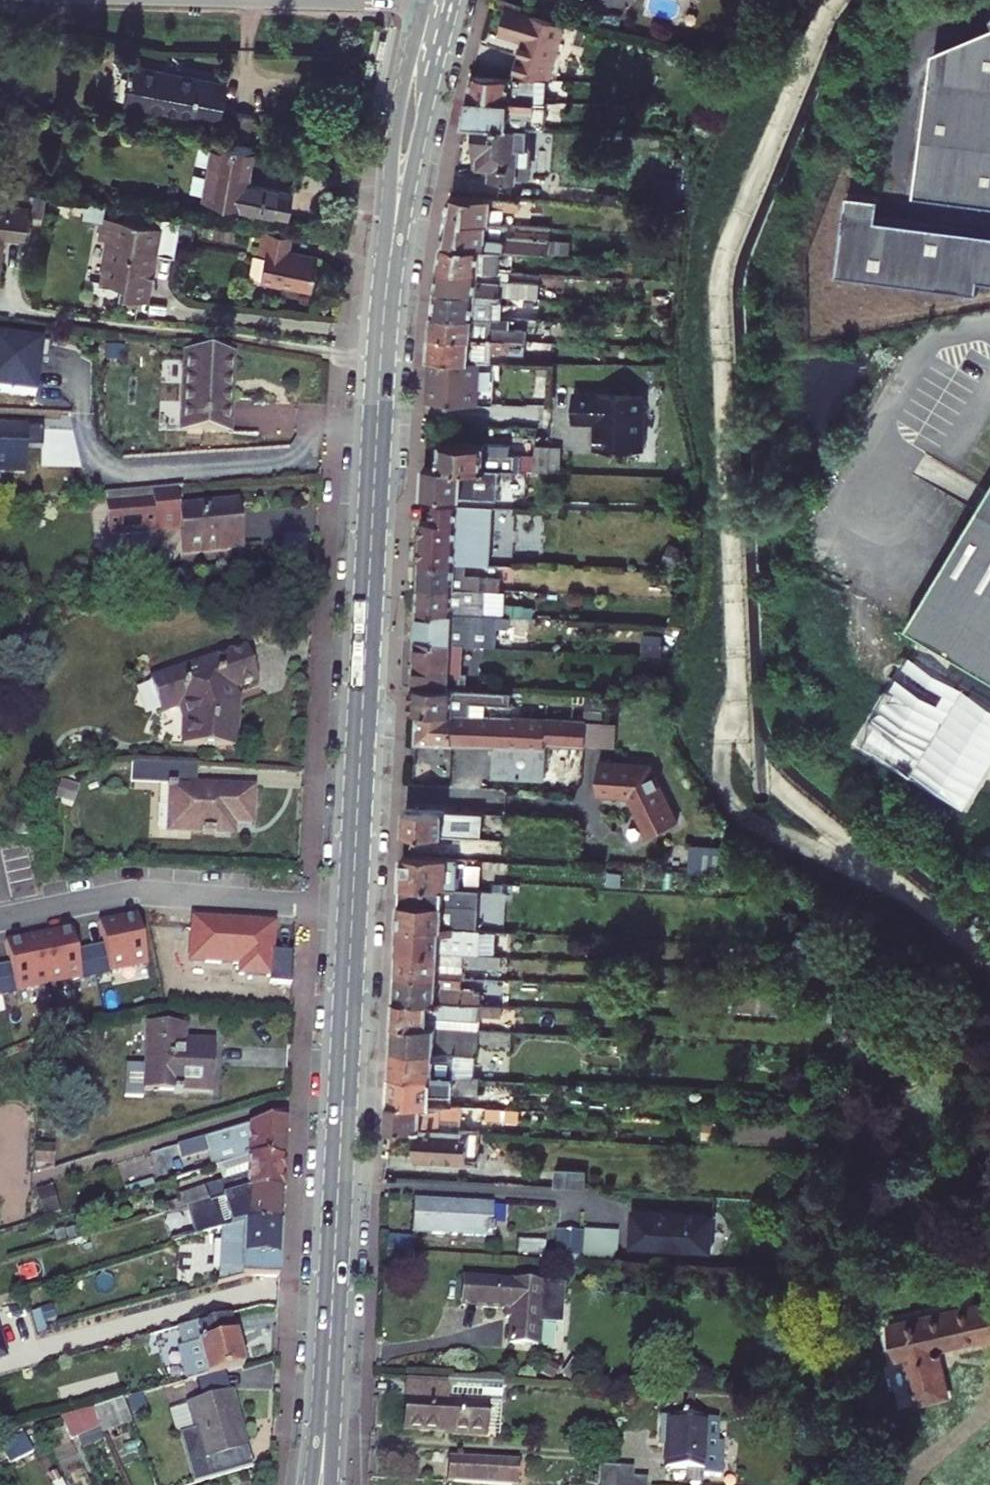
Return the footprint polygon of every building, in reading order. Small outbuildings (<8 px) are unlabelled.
[(553,84),(554,84),(570,24),(511,10),(504,37),(530,44),(520,82),(553,84)] [(935,78),(989,85),(989,25),(939,48),(935,78)] [(138,63),(131,97),(222,116),(229,82),(138,63)] [(935,78),(920,191),(989,200),(989,85),(935,78)] [(520,82),(478,80),(473,105),(551,108),(553,84),(520,82)] [(473,105),(469,129),(482,130),(535,132),(539,132),(540,116),(550,116),(551,108),(473,105)] [(236,112),(231,136),(250,139),(254,115),(236,112)] [(534,150),(535,132),(482,130),(480,167),(498,168),(498,183),(520,183),(522,150),(534,150)] [(257,145),(218,138),(207,195),(294,211),(298,189),(250,180),(257,145)] [(49,210),(52,190),(41,188),(38,208),(49,210)] [(852,191),(849,212),(882,216),(885,195),(852,191)] [(515,202),(457,199),(453,223),(498,225),(498,214),(514,215),(515,202)] [(0,280),(7,238),(27,241),(32,207),(9,202),(7,207),(0,206),(0,280)] [(176,251),(183,211),(164,207),(162,221),(105,211),(102,232),(110,234),(103,276),(122,280),(120,290),(129,292),(128,297),(141,299),(142,294),(144,294),(150,264),(156,265),(159,248),(176,251)] [(882,216),(849,212),(842,271),(984,289),(985,276),(989,277),(989,230),(882,216)] [(498,225),(453,223),(448,247),(509,251),(562,255),(563,244),(497,240),(498,225)] [(290,247),(293,231),(264,226),(260,248),(267,249),(262,277),(281,280),(282,279),(313,284),(319,252),(290,247)] [(448,247),(445,268),(489,272),(507,273),(509,251),(448,247)] [(144,294),(151,295),(156,265),(150,264),(144,294)] [(489,272),(445,268),(441,292),(507,296),(543,298),(544,287),(510,285),(510,280),(488,279),(489,272)] [(489,272),(488,279),(510,280),(510,273),(507,273),(489,272)] [(438,306),(438,317),(504,320),(506,320),(507,296),(441,292),(438,306)] [(528,332),(503,329),(504,320),(438,317),(436,338),(516,341),(528,341),(528,332)] [(0,338),(0,392),(36,394),(37,358),(45,358),(46,340),(0,338)] [(515,351),(516,341),(436,338),(435,361),(497,363),(498,351),(515,351)] [(231,434),(237,356),(191,353),(185,444),(212,446),(213,432),(231,434)] [(601,428),(605,428),(604,436),(600,436),(600,455),(647,456),(648,401),(605,400),(578,400),(577,427),(601,428)] [(24,475),(25,449),(42,450),(43,430),(0,428),(0,474),(24,475)] [(515,451),(446,447),(444,472),(504,475),(517,476),(531,476),(553,478),(554,453),(526,452),(526,461),(514,460),(515,451)] [(503,492),(504,475),(444,472),(429,471),(427,500),(502,504),(503,492)] [(503,492),(516,492),(517,476),(504,475),(503,492)] [(531,476),(517,476),(516,492),(516,496),(530,497),(531,476)] [(246,549),(237,501),(177,511),(174,491),(101,504),(109,548),(156,540),(156,535),(180,531),(180,536),(184,559),(246,549)] [(989,673),(989,491),(909,625),(989,673)] [(438,508),(437,527),(426,527),(424,566),(458,569),(461,530),(467,530),(468,510),(438,508)] [(518,524),(518,513),(478,511),(477,532),(500,533),(500,524),(518,524)] [(458,569),(465,569),(467,530),(461,530),(458,569)] [(156,535),(156,540),(180,536),(180,531),(156,535)] [(458,569),(424,566),(422,591),(457,593),(458,569)] [(467,594),(457,593),(422,591),(421,616),(482,619),(483,604),(467,603),(467,594)] [(487,620),(482,619),(421,616),(420,645),(464,648),(469,648),(470,629),(486,630),(487,620)] [(860,747),(978,805),(989,780),(989,679),(913,641),(860,747)] [(462,692),(464,648),(420,645),(417,689),(462,692)] [(250,648),(153,682),(164,713),(186,706),(193,722),(192,742),(238,747),(242,703),(237,705),(233,692),(237,690),(258,683),(250,648)] [(517,694),(462,692),(417,689),(416,715),(421,715),(458,717),(474,718),(475,703),(517,706),(517,694)] [(233,692),(237,705),(242,703),(237,690),(233,692)] [(421,715),(421,745),(457,747),(458,717),(421,715)] [(591,725),(474,718),(458,717),(457,747),(502,749),(500,779),(550,781),(552,752),(552,747),(589,749),(589,748),(591,725)] [(589,748),(619,749),(620,727),(591,725),(589,748)] [(139,779),(172,781),(171,787),(176,787),(175,808),(185,808),(183,830),(230,833),(231,820),(238,821),(256,822),(258,789),(202,785),(204,765),(140,761),(139,779)] [(654,771),(603,767),(601,800),(632,805),(655,842),(685,826),(654,771)] [(183,830),(185,808),(175,808),(174,829),(183,830)] [(488,814),(410,810),(409,833),(487,838),(488,814)] [(231,820),(230,833),(238,833),(238,821),(231,820)] [(715,877),(710,851),(649,847),(648,873),(715,877)] [(448,892),(450,861),(407,859),(406,890),(448,892)] [(461,862),(450,861),(448,892),(459,893),(461,862)] [(507,911),(405,905),(403,929),(482,934),(483,922),(507,924),(507,911)] [(147,969),(148,969),(138,917),(136,917),(137,920),(101,928),(101,925),(100,925),(104,949),(91,952),(96,979),(111,976),(111,973),(146,966),(147,969)] [(482,934),(403,929),(402,953),(481,958),(482,934)] [(40,941),(49,986),(81,979),(82,982),(96,979),(91,952),(77,955),(72,931),(71,931),(72,934),(40,941)] [(49,986),(40,941),(8,947),(8,944),(6,944),(12,969),(0,971),(0,983),(3,999),(18,996),(17,993),(49,986)] [(481,958),(402,953),(401,978),(468,982),(469,982),(470,969),(506,971),(507,959),(481,958)] [(468,982),(401,978),(399,1002),(507,1009),(508,997),(486,996),(487,992),(467,991),(468,982)] [(507,1009),(399,1002),(398,1027),(433,1029),(433,1019),(485,1022),(506,1024),(507,1009)] [(433,1019),(433,1029),(438,1030),(470,1032),(485,1032),(485,1022),(433,1019)] [(187,1029),(151,1027),(150,1071),(127,1070),(126,1102),(143,1103),(144,1093),(172,1094),(212,1095),(214,1045),(186,1044),(187,1029)] [(433,1029),(398,1027),(397,1052),(437,1055),(438,1030),(433,1029)] [(498,1043),(498,1049),(515,1051),(516,1034),(485,1032),(470,1032),(469,1042),(498,1043)] [(626,1056),(627,1040),(516,1034),(515,1051),(515,1059),(588,1064),(589,1054),(626,1056)] [(437,1055),(397,1052),(395,1078),(480,1083),(481,1066),(497,1067),(497,1058),(437,1055)] [(480,1083),(395,1078),(394,1105),(457,1108),(457,1096),(482,1097),(483,1083),(480,1083)] [(394,1105),(392,1130),(418,1132),(464,1134),(465,1123),(479,1124),(493,1128),(521,1130),(525,1112),(457,1108),(394,1105)] [(211,1170),(246,1159),(283,1161),(285,1116),(175,1147),(178,1159),(205,1152),(211,1170)] [(464,1134),(418,1132),(417,1157),(478,1160),(479,1135),(464,1134)] [(56,1166),(57,1145),(34,1144),(32,1173),(56,1166)] [(416,1162),(477,1165),(478,1160),(417,1157),(416,1162)] [(182,1211),(244,1192),(281,1194),(283,1161),(246,1159),(211,1170),(208,1170),(208,1185),(174,1195),(179,1212),(182,1211)] [(584,1174),(555,1172),(554,1190),(583,1192),(584,1174)] [(243,1223),(280,1225),(281,1194),(244,1192),(182,1211),(190,1239),(220,1231),(243,1223)] [(490,1241),(492,1211),(413,1206),(412,1237),(490,1241)] [(709,1253),(711,1221),(632,1216),(630,1248),(709,1253)] [(217,1285),(249,1277),(250,1257),(278,1258),(279,1235),(280,1225),(243,1223),(220,1231),(217,1285)] [(568,1265),(586,1266),(588,1233),(570,1232),(568,1265)] [(277,1278),(278,1258),(250,1257),(249,1277),(277,1278)] [(546,1281),(545,1319),(564,1320),(565,1281),(546,1281)] [(539,1345),(543,1287),(466,1282),(464,1308),(509,1310),(508,1319),(515,1319),(514,1344),(539,1345)] [(989,1341),(989,1302),(889,1324),(896,1358),(906,1355),(913,1389),(920,1397),(931,1398),(941,1393),(945,1383),(938,1349),(982,1339),(983,1342),(989,1341)] [(248,1364),(234,1312),(183,1325),(188,1343),(181,1345),(190,1379),(248,1364)] [(0,1331),(0,1360),(8,1358),(0,1331)] [(574,1387),(584,1373),(575,1366),(565,1380),(574,1387)] [(503,1408),(504,1387),(408,1382),(405,1434),(452,1436),(452,1440),(487,1442),(488,1408),(503,1408)] [(247,1419),(239,1388),(196,1398),(207,1444),(212,1465),(226,1461),(229,1474),(260,1467),(254,1444),(249,1445),(242,1420),(247,1419)] [(195,1447),(207,1444),(196,1398),(184,1401),(195,1447)] [(74,1436),(103,1424),(94,1402),(65,1414),(74,1436)] [(703,1420),(666,1418),(663,1470),(700,1472),(718,1473),(719,1445),(702,1444),(703,1420)] [(452,1460),(450,1484),(523,1484),(524,1464),(452,1460)] [(619,1472),(619,1468),(606,1468),(606,1484),(618,1484),(619,1472)] [(618,1484),(648,1484),(649,1482),(633,1481),(634,1472),(619,1472),(618,1484)]
